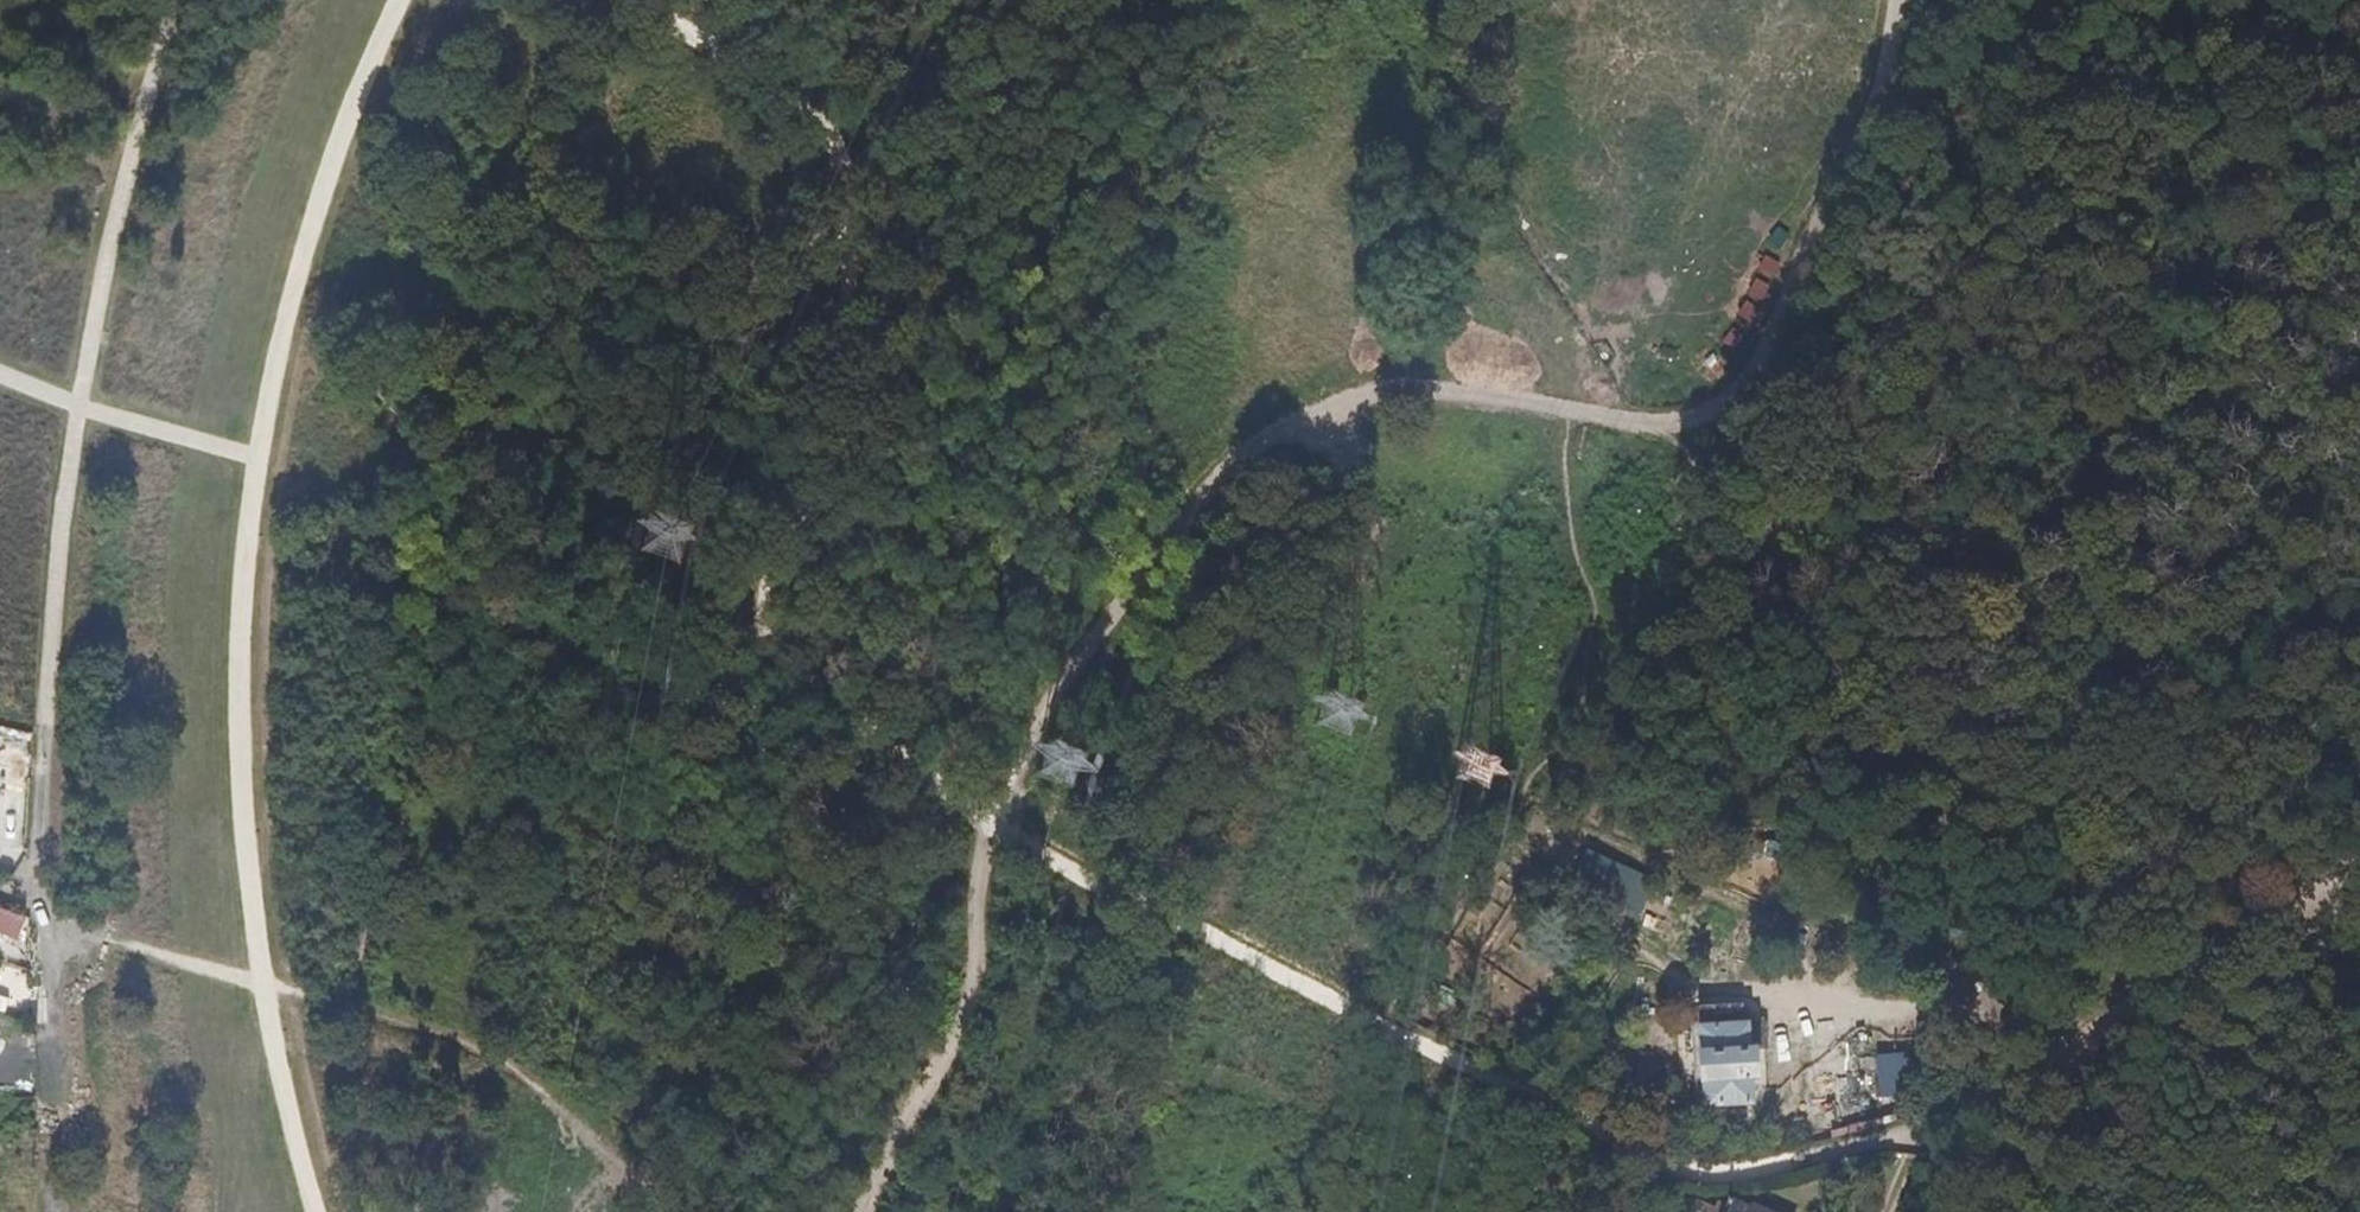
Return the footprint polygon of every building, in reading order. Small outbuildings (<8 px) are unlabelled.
[(1434,829),(1487,854),(1500,826),(1479,816),(1499,774),(1467,759),(1434,829)] [(1640,871),(1582,847),(1568,880),(1626,905),(1640,871)] [(16,940),(27,917),(0,908),(0,936),(16,940)] [(0,996),(0,1011),(4,1012),(8,998),(0,996)] [(1870,1125),(1848,1037),(1871,1031),(1867,1015),(1802,1031),(1822,1111),(1801,1116),(1807,1141),(1870,1125)] [(1702,1020),(1698,1022),(1699,1032),(1697,1034),(1699,1058),(1696,1059),(1697,1088),(1702,1088),(1704,1109),(1754,1105),(1752,1082),(1761,1081),(1758,1052),(1749,1053),(1746,1028),(1730,1029),(1729,1025),(1721,1026),(1720,1017),(1702,1020)] [(1905,1049),(1872,1054),(1878,1096),(1911,1091),(1905,1049)] [(1637,1055),(1631,1077),(1656,1083),(1661,1061),(1637,1055)] [(1766,1081),(1755,1110),(1794,1125),(1805,1096),(1766,1081)] [(1732,1196),(1725,1211),(1768,1211),(1732,1196)]
